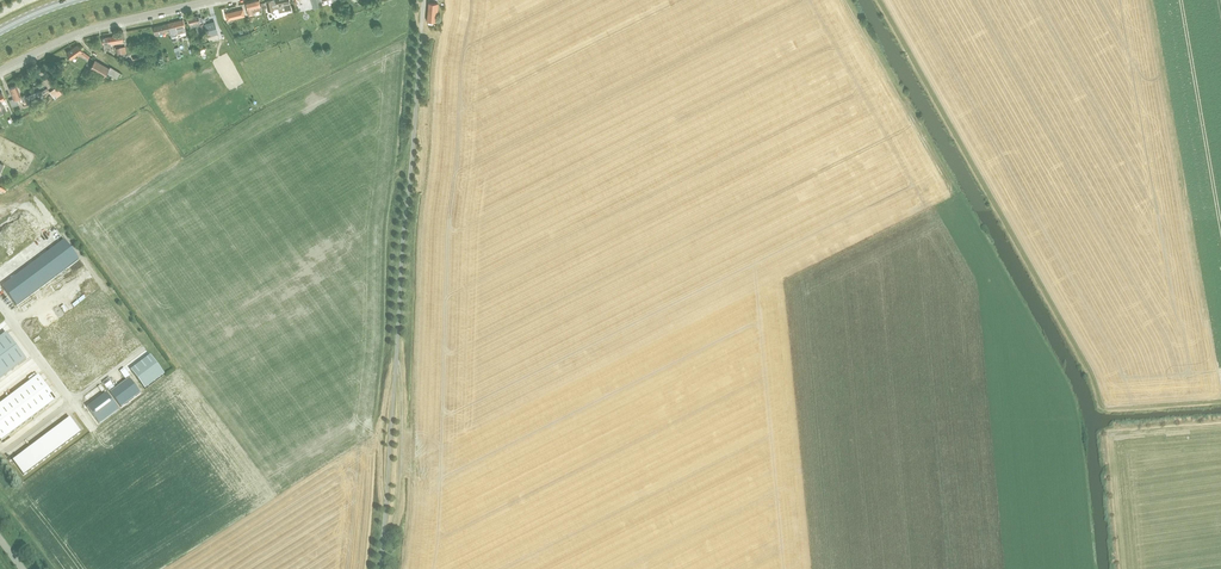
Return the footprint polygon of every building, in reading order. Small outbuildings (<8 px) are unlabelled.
[(259,0),(257,0),(246,3),(249,15),(253,13),(252,12),(261,9),(260,6),(259,0)] [(265,1),(267,11),(274,10),(274,9),(278,8),(277,5),(284,4),(286,11),(291,9),(290,4),(289,0),(272,0),(271,0),(269,0),(265,1)] [(436,22),(438,3),(428,2),(427,21),(436,22)] [(242,9),(225,13),(227,21),(244,16),(242,9)] [(206,33),(203,23),(202,18),(199,19),(198,16),(188,18),(190,24),(199,22),(201,30),(199,31),(200,35),(206,33)] [(168,23),(169,29),(171,35),(186,31),(183,19),(168,23)] [(214,21),(204,24),(207,36),(217,33),(214,21)] [(169,29),(168,23),(167,23),(153,27),(155,34),(160,33),(159,32),(169,29)] [(111,44),(123,42),(122,35),(102,38),(105,52),(106,53),(106,50),(112,49),(111,44)] [(87,60),(90,57),(82,51),(78,45),(66,53),(71,59),(79,53),(87,60)] [(117,79),(121,73),(110,67),(109,69),(95,60),(90,69),(104,77),(106,73),(112,76),(114,77),(117,79)] [(21,97),(21,96),(16,85),(9,88),(14,98),(9,100),(12,107),(19,104),(17,98),(21,97)] [(64,241),(2,288),(16,307),(79,260),(64,241)] [(121,316),(112,323),(120,335),(129,328),(121,316)] [(112,323),(103,330),(111,342),(120,335),(112,323)] [(129,328),(120,335),(129,346),(138,340),(129,328)] [(103,330),(94,336),(103,348),(111,342),(103,330)] [(0,339),(0,340),(10,353),(17,347),(7,334),(0,339)] [(120,335),(111,342),(120,353),(129,346),(120,335)] [(94,336),(85,343),(94,355),(103,348),(94,336)] [(3,358),(10,353),(0,340),(0,354),(3,358)] [(111,342),(103,348),(111,360),(120,353),(111,342)] [(85,343),(76,350),(85,361),(94,355),(85,343)] [(17,347),(10,353),(19,365),(26,360),(17,347)] [(103,348),(94,355),(102,366),(111,360),(103,348)] [(76,350),(67,356),(76,368),(85,361),(76,350)] [(10,353),(3,358),(12,370),(19,365),(10,353)] [(94,355),(85,361),(93,373),(102,366),(94,355)] [(67,356),(58,363),(67,375),(76,368),(67,356)] [(131,371),(145,390),(164,375),(150,356),(131,371)] [(0,360),(0,368),(5,376),(12,370),(3,358),(0,360)] [(85,361),(76,368),(84,380),(93,373),(85,361)] [(76,368),(67,375),(75,387),(84,380),(76,368)] [(127,373),(124,369),(121,371),(127,379),(130,377),(127,373)] [(0,405),(0,440),(1,442),(56,400),(38,376),(0,405)] [(129,379),(110,394),(121,408),(140,394),(129,379)] [(106,394),(87,408),(99,425),(118,411),(106,394)] [(70,418),(64,423),(75,437),(81,433),(70,418)] [(75,437),(64,423),(58,427),(69,441),(75,437)] [(69,441),(58,427),(52,431),(63,446),(69,441)] [(63,446),(52,431),(47,436),(58,450),(63,446)] [(58,450),(47,436),(41,440),(52,454),(58,450)] [(52,454),(41,440),(35,444),(46,459),(52,454)] [(46,459),(35,444),(30,448),(40,463),(46,459)] [(40,463),(30,448),(24,453),(35,467),(40,463)] [(35,467),(24,453),(18,457),(29,471),(35,467)] [(29,471),(18,457),(12,461),(23,476),(29,471)]
